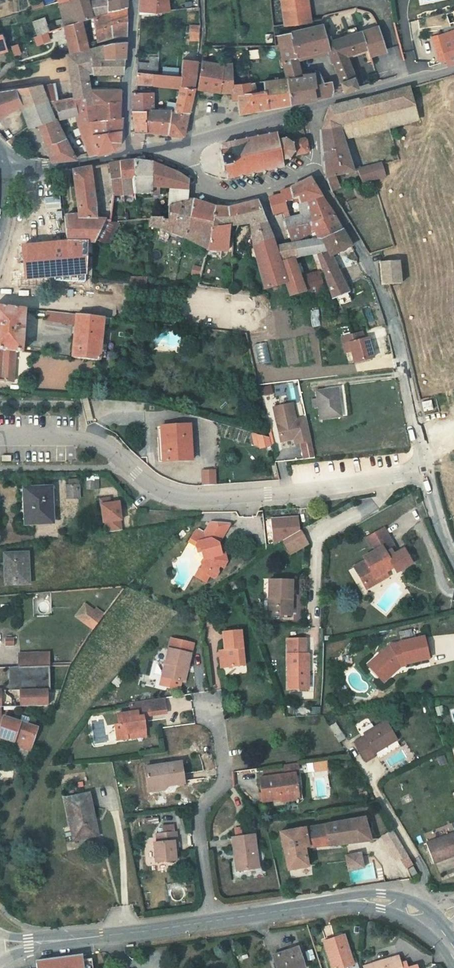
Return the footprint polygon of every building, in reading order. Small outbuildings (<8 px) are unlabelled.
[(60,21),(69,19),(77,16),(89,13),(86,0),(56,0),(60,21)] [(103,9),(102,0),(86,0),(89,13),(103,9)] [(103,9),(123,4),(123,0),(102,0),(103,9)] [(135,9),(166,7),(166,0),(135,0),(135,9)] [(279,24),(304,20),(301,0),(275,0),(279,24)] [(123,17),(123,4),(103,9),(89,13),(94,36),(109,32),(108,18),(123,17)] [(77,16),(83,39),(92,36),(94,36),(89,13),(77,16)] [(60,21),(66,48),(85,44),(83,39),(77,16),(69,19),(60,21)] [(122,28),(123,17),(108,18),(109,32),(122,32),(122,28)] [(270,31),(273,43),(279,74),(281,73),(296,71),(296,67),(294,54),(322,47),(320,39),(315,21),(270,31)] [(365,43),(367,49),(382,46),(376,23),(361,27),(365,43)] [(434,30),(437,40),(440,53),(442,59),(442,60),(453,57),(453,23),(434,30)] [(193,36),(194,28),(185,27),(182,27),(181,31),(185,32),(184,36),(193,36)] [(338,84),(339,87),(355,83),(345,48),(356,45),(365,43),(361,27),(320,39),(322,47),(326,62),(338,84)] [(85,44),(87,53),(120,55),(121,42),(122,38),(113,38),(103,40),(94,42),(93,42),(85,44)] [(1,42),(1,44),(5,58),(11,56),(6,40),(1,42)] [(430,42),(434,54),(440,53),(437,40),(430,42)] [(365,43),(356,45),(358,52),(367,49),(365,43)] [(60,82),(62,94),(72,93),(80,92),(87,91),(86,84),(84,70),(82,57),(88,56),(87,53),(85,44),(66,48),(61,48),(66,74),(63,74),(64,79),(66,79),(66,81),(60,82)] [(183,56),(183,49),(178,48),(176,70),(174,81),(187,82),(191,57),(183,56)] [(119,71),(120,55),(87,53),(88,56),(82,57),(84,70),(119,71)] [(139,60),(138,68),(149,68),(154,69),(154,61),(139,60)] [(195,60),(192,84),(214,87),(217,67),(200,65),(200,61),(195,60)] [(243,66),(225,67),(225,83),(244,80),(243,66)] [(149,68),(138,68),(132,67),(129,67),(129,73),(130,77),(149,78),(149,68)] [(225,83),(225,67),(217,67),(214,87),(226,87),(225,83)] [(296,67),(296,71),(300,96),(305,95),(311,94),(308,68),(296,67)] [(174,81),(176,70),(172,70),(159,69),(154,69),(149,68),(149,78),(174,81)] [(328,82),(325,76),(319,78),(315,68),(308,68),(311,94),(319,93),(326,91),(327,87),(328,82)] [(315,68),(319,78),(325,76),(322,69),(315,68)] [(294,97),(300,96),(296,71),(281,73),(286,99),(294,97)] [(279,74),(268,76),(273,101),(280,100),(286,99),(281,73),(279,74)] [(259,86),(263,103),(268,102),(273,101),(268,76),(257,77),(258,87),(259,86)] [(33,117),(50,112),(45,102),(46,102),(43,96),(36,79),(0,84),(0,107),(15,101),(23,120),(33,117)] [(248,79),(244,80),(246,88),(249,106),(257,104),(263,103),(259,86),(258,87),(249,88),(248,79)] [(226,87),(227,96),(231,95),(231,94),(231,91),(246,88),(244,80),(225,83),(226,87)] [(174,81),(173,92),(185,93),(187,82),(174,81)] [(89,98),(91,114),(114,113),(115,102),(116,85),(86,84),(87,91),(80,92),(81,99),(89,98)] [(137,128),(144,128),(146,107),(148,88),(138,89),(138,86),(130,85),(130,88),(127,89),(127,102),(127,107),(132,128),(137,128)] [(329,105),(327,105),(317,128),(322,178),(328,191),(337,188),(334,175),(348,171),(339,140),(334,124),(409,103),(403,85),(391,88),(360,97),(329,105)] [(231,95),(235,108),(241,107),(249,106),(246,88),(231,91),(231,94),(231,95)] [(53,111),(72,109),(73,115),(86,115),(91,114),(89,98),(81,99),(80,92),(72,93),(62,94),(43,96),(46,102),(49,101),(53,111)] [(182,108),(185,93),(173,92),(172,100),(170,108),(182,108)] [(163,108),(146,107),(144,128),(159,128),(163,129),(165,108),(170,108),(172,100),(164,99),(163,108)] [(334,124),(339,140),(386,127),(414,120),(409,103),(334,124)] [(179,128),(182,108),(170,108),(165,108),(163,129),(174,131),(178,132),(179,128)] [(50,112),(33,117),(47,155),(72,154),(71,152),(60,131),(58,127),(50,112)] [(91,114),(86,115),(89,129),(116,128),(116,121),(116,113),(114,113),(91,114)] [(85,151),(93,149),(89,129),(86,115),(73,115),(76,126),(85,149),(85,151)] [(290,136),(298,135),(297,127),(289,129),(290,136)] [(116,136),(116,128),(89,129),(93,149),(109,146),(116,136)] [(218,168),(220,168),(222,173),(234,171),(235,173),(238,173),(238,171),(248,169),(248,171),(252,170),(252,168),(260,166),(260,169),(263,168),(263,166),(271,164),(272,166),(275,166),(275,163),(280,162),(279,155),(288,154),(293,150),(294,153),(303,151),(300,136),(291,138),(290,141),(284,135),(275,137),(273,131),(269,131),(269,129),(265,130),(265,132),(258,134),(257,131),(253,132),(254,134),(246,136),(245,133),(242,134),(243,137),(233,138),(233,136),(230,137),(230,139),(216,142),(217,147),(215,148),(218,168)] [(119,192),(120,200),(133,199),(133,192),(131,158),(123,159),(114,159),(119,192)] [(142,159),(131,158),(133,192),(142,191),(143,199),(149,199),(149,217),(162,216),(164,205),(184,195),(184,185),(184,181),(179,177),(172,170),(165,168),(142,159)] [(106,194),(119,192),(114,159),(103,161),(106,194)] [(354,169),(358,182),(369,179),(382,175),(379,162),(354,169)] [(100,220),(109,220),(106,194),(86,196),(86,190),(90,189),(89,182),(85,183),(82,165),(67,167),(71,209),(58,212),(60,229),(60,238),(63,239),(91,240),(100,220)] [(286,229),(313,219),(305,199),(317,195),(305,176),(276,188),(277,191),(265,197),(270,213),(280,210),(284,208),(282,201),(296,196),(301,213),(283,218),(286,229)] [(150,223),(155,223),(160,226),(171,231),(183,237),(190,198),(186,196),(184,195),(164,205),(162,216),(149,217),(150,223)] [(305,199),(313,219),(329,214),(327,210),(319,197),(317,195),(305,199)] [(192,199),(190,198),(183,237),(203,246),(211,204),(208,203),(192,199)] [(231,236),(230,253),(255,256),(252,243),(270,238),(263,217),(254,198),(230,205),(236,223),(246,222),(249,236),(231,236)] [(203,246),(202,250),(222,250),(229,224),(236,223),(230,205),(226,206),(225,206),(218,205),(211,204),(203,246)] [(289,239),(312,232),(316,238),(319,237),(329,234),(338,229),(329,214),(313,219),(286,229),(289,239)] [(171,231),(160,226),(160,236),(168,239),(171,231)] [(319,237),(323,249),(315,250),(322,273),(326,286),(328,285),(331,296),(336,295),(340,305),(351,299),(327,254),(349,247),(342,235),(338,229),(329,234),(319,237)] [(288,256),(297,254),(315,250),(323,249),(319,237),(316,238),(290,243),(273,246),(270,238),(252,243),(255,256),(262,287),(283,281),(287,292),(322,286),(319,274),(303,277),(296,278),(288,256)] [(34,245),(22,245),(25,283),(89,280),(87,242),(34,245)] [(322,273),(315,250),(297,254),(303,277),(319,274),(322,273)] [(400,281),(398,262),(380,263),(382,283),(390,282),(400,281)] [(199,265),(190,263),(188,271),(197,273),(199,265)] [(95,278),(94,296),(106,296),(108,279),(95,278)] [(11,362),(12,347),(18,348),(19,328),(22,309),(23,305),(0,303),(0,353),(1,353),(0,359),(0,361),(11,362)] [(68,353),(97,356),(102,313),(94,312),(48,307),(43,307),(42,317),(72,320),(68,353)] [(362,336),(360,328),(340,333),(342,341),(347,340),(349,347),(352,359),(371,355),(366,335),(362,336)] [(265,339),(254,341),(259,369),(271,367),(265,339)] [(0,384),(9,385),(11,362),(0,361),(0,377),(1,377),(0,384)] [(260,395),(258,387),(246,384),(248,397),(260,395)] [(339,419),(334,391),(313,393),(317,422),(339,419)] [(433,410),(431,401),(422,403),(425,413),(433,410)] [(301,444),(310,442),(305,419),(295,421),(292,405),(273,409),(280,443),(293,440),(300,439),(301,444)] [(164,433),(165,456),(188,456),(187,422),(158,423),(159,433),(164,433)] [(252,448),(272,447),(271,433),(252,434),(252,448)] [(313,457),(310,442),(301,444),(304,459),(313,457)] [(209,467),(198,468),(198,481),(209,481),(209,467)] [(66,499),(80,498),(79,482),(66,482),(66,499)] [(47,485),(20,486),(21,507),(28,506),(28,511),(49,510),(47,485)] [(120,499),(99,501),(101,519),(103,519),(104,529),(122,527),(121,517),(122,516),(121,511),(120,511),(120,508),(121,508),(120,499)] [(28,511),(28,521),(49,520),(49,510),(28,511)] [(272,521),(275,542),(286,535),(300,527),(302,527),(298,514),(272,521)] [(218,543),(231,523),(228,523),(211,523),(204,535),(197,530),(192,538),(199,542),(198,544),(201,550),(206,550),(207,558),(204,562),(206,564),(204,567),(201,567),(198,571),(208,577),(211,573),(214,575),(215,575),(217,574),(217,573),(217,571),(216,570),(216,569),(217,568),(224,565),(222,554),(220,554),(218,543)] [(308,540),(300,527),(286,535),(293,549),(308,540)] [(373,576),(384,571),(393,567),(395,573),(412,564),(404,549),(394,554),(392,549),(395,548),(385,527),(367,535),(371,544),(374,543),(377,549),(364,555),(365,558),(356,562),(360,569),(356,571),(363,586),(375,580),(373,576)] [(11,577),(11,580),(25,580),(24,550),(1,551),(1,578),(11,577)] [(386,575),(384,571),(373,576),(375,580),(386,575)] [(292,578),(268,576),(266,611),(289,612),(292,578)] [(79,614),(86,619),(95,607),(88,602),(79,614)] [(95,625),(103,613),(95,607),(86,619),(95,625)] [(221,631),(224,648),(227,666),(244,663),(238,628),(221,631)] [(402,640),(412,637),(411,631),(400,634),(402,640)] [(193,637),(171,632),(169,639),(160,678),(182,683),(191,644),(193,637)] [(390,648),(387,651),(391,655),(384,662),(391,671),(397,666),(399,669),(409,666),(408,663),(412,662),(413,664),(437,657),(431,633),(406,640),(407,644),(390,648)] [(304,645),(286,644),(286,687),(306,687),(307,669),(303,669),(304,645)] [(220,667),(227,666),(224,648),(217,649),(220,667)] [(47,663),(46,650),(15,652),(16,665),(45,663),(47,663)] [(384,662),(391,655),(387,651),(376,662),(390,678),(400,670),(399,669),(397,666),(391,671),(384,662)] [(16,665),(4,666),(6,688),(16,687),(18,704),(42,703),(41,686),(46,686),(45,663),(16,665)] [(127,735),(145,732),(143,719),(165,715),(163,699),(129,705),(130,716),(117,718),(119,729),(115,730),(117,743),(128,742),(127,735)] [(1,715),(0,717),(0,737),(12,742),(26,747),(34,727),(1,715)] [(364,758),(372,754),(371,751),(397,738),(387,719),(366,729),(368,733),(355,740),(364,758)] [(128,742),(146,738),(145,732),(127,735),(128,742)] [(26,747),(12,742),(10,746),(25,751),(26,747)] [(321,757),(309,759),(310,768),(323,766),(321,757)] [(294,765),(278,768),(279,774),(291,772),(295,771),(294,765)] [(167,789),(167,783),(179,781),(178,767),(141,772),(143,791),(167,789)] [(258,771),(259,777),(279,774),(278,768),(258,771)] [(258,801),(275,799),(275,795),(291,793),(292,799),(299,799),(297,787),(294,788),(291,772),(279,774),(259,777),(254,778),(256,787),(256,789),(258,801)] [(276,802),(292,799),(291,793),(275,795),(275,799),(276,802)] [(65,841),(89,838),(83,796),(60,800),(65,841)] [(281,829),(274,830),(281,869),(301,866),(299,850),(380,838),(374,818),(327,823),(281,829)] [(427,840),(434,861),(453,854),(453,830),(427,840)] [(405,851),(393,831),(382,838),(394,858),(405,851)] [(234,870),(254,867),(249,835),(226,838),(228,854),(231,854),(234,870)] [(166,852),(166,845),(170,845),(169,836),(150,837),(150,845),(147,846),(147,866),(167,865),(166,852)] [(346,869),(362,867),(362,864),(361,857),(345,859),(346,869)] [(414,867),(409,870),(412,877),(417,875),(414,867)] [(323,939),(332,967),(339,967),(355,962),(345,932),(323,939)] [(301,965),(294,945),(270,952),(276,967),(292,967),(301,965)] [(365,964),(366,967),(405,967),(404,965),(400,953),(365,964)] [(34,961),(34,967),(81,967),(80,956),(34,961)]
